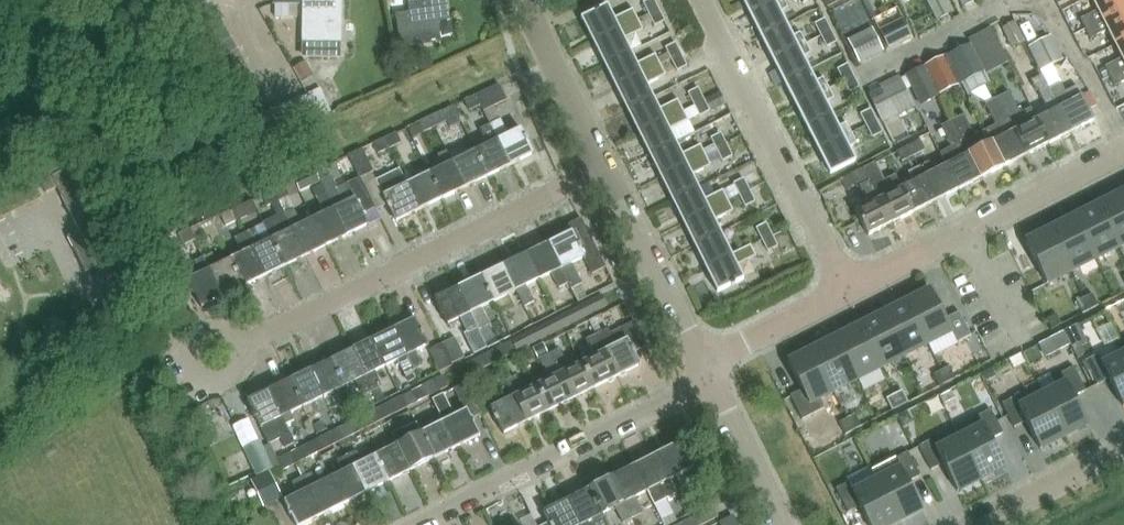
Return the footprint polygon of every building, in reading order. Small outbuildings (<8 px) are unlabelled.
[(210,0),(193,0),(185,4),(191,16),(212,4),(210,0)] [(305,56),(339,56),(339,40),(339,0),(305,0),(305,40),(305,56)] [(435,19),(447,18),(444,0),(410,0),(413,15),(399,17),(403,46),(437,41),(435,19)] [(654,0),(650,0),(643,3),(649,15),(659,10),(654,0)] [(749,14),(777,0),(742,0),(749,14)] [(786,24),(780,12),(787,8),(782,0),(777,0),(749,14),(761,36),(786,24)] [(944,0),(926,0),(936,21),(951,13),(944,0)] [(1123,9),(1123,0),(1092,0),(1103,20),(1123,9)] [(218,15),(212,4),(191,16),(198,27),(218,15)] [(615,19),(607,5),(581,18),(593,42),(637,20),(633,10),(615,19)] [(1123,39),(1123,9),(1103,20),(1115,44),(1123,39)] [(665,21),(659,10),(649,15),(655,26),(665,21)] [(198,27),(204,39),(225,27),(218,15),(198,27)] [(902,18),(879,30),(889,49),(912,37),(902,18)] [(815,25),(821,36),(831,31),(825,19),(815,25)] [(593,42),(604,65),(630,51),(625,40),(643,31),(637,20),(593,42)] [(1012,48),(1025,41),(1015,21),(1002,28),(1012,48)] [(800,34),(793,38),(786,24),(761,36),(772,59),(804,43),(800,34)] [(231,38),(225,27),(204,39),(210,50),(231,38)] [(872,28),(848,40),(860,64),(884,52),(872,28)] [(837,42),(831,31),(821,36),(827,47),(837,42)] [(1041,71),(1064,59),(1052,35),(1029,47),(1041,71)] [(237,49),(231,38),(210,50),(216,61),(237,49)] [(1115,44),(1123,62),(1123,39),(1115,44)] [(671,59),(681,54),(675,43),(666,48),(671,59)] [(784,81),(808,69),(803,57),(810,54),(804,43),(772,59),(784,81)] [(984,72),(981,66),(970,43),(949,54),(964,82),(984,72)] [(243,61),(237,49),(216,61),(222,73),(243,61)] [(637,64),(630,51),(604,65),(615,87),(660,65),(655,55),(637,64)] [(687,66),(681,54),(671,59),(677,71),(687,66)] [(925,66),(940,95),(959,85),(944,56),(925,66)] [(249,71),(243,61),(222,73),(228,83),(249,71)] [(294,68),(301,82),(314,74),(307,61),(294,68)] [(837,70),(843,81),(854,76),(848,64),(837,70)] [(615,87),(626,110),(653,96),(647,84),(665,75),(660,65),(615,87)] [(921,106),(939,97),(924,67),(905,76),(921,106)] [(1094,121),(1082,97),(1083,96),(1078,87),(1068,92),(1056,68),(1041,75),(1070,133),(1094,121)] [(1108,75),(1104,68),(1100,70),(1103,77),(1108,75)] [(823,79),(816,83),(808,69),(784,81),(795,104),(827,88),(823,79)] [(255,82),(249,71),(228,83),(234,93),(255,82)] [(879,85),(881,88),(896,117),(915,107),(899,75),(879,85)] [(1033,79),(1050,113),(1035,121),(1047,145),(1070,133),(1041,75),(1033,79)] [(860,87),(854,76),(843,81),(849,93),(860,87)] [(477,95),(482,106),(490,124),(500,119),(495,107),(508,101),(500,85),(477,95)] [(321,118),(332,113),(321,88),(308,94),(321,118)] [(695,104),(704,100),(699,88),(689,93),(695,104)] [(806,126),(831,114),(826,102),(832,99),(827,88),(795,104),(806,126)] [(883,124),(896,117),(881,88),(868,95),(883,124)] [(1008,93),(996,100),(1001,109),(1013,103),(1008,93)] [(308,94),(306,95),(297,99),(307,124),(321,118),(308,94)] [(469,111),(482,106),(477,95),(465,101),(469,111)] [(659,109),(653,96),(626,110),(638,132),(682,110),(678,100),(659,109)] [(307,124),(297,99),(284,105),(295,129),(307,124)] [(710,111),(704,100),(695,104),(700,116),(710,111)] [(1002,168),(1024,156),(1001,109),(996,100),(984,106),(994,127),(985,131),(984,132),(1002,168)] [(1013,103),(1001,109),(1024,156),(1047,145),(1035,121),(1029,110),(1018,115),(1013,103)] [(284,105),(273,110),(284,135),(295,129),(284,105)] [(431,117),(436,128),(459,117),(454,106),(431,117)] [(871,109),(860,115),(866,126),(877,121),(871,109)] [(262,115),(273,140),(284,135),(273,110),(262,115)] [(638,132),(649,155),(675,142),(669,129),(688,120),(682,110),(638,132)] [(845,125),(838,128),(831,114),(806,126),(818,149),(850,133),(845,125)] [(262,115),(249,121),(260,145),(273,140),(262,115)] [(951,122),(979,180),(1002,168),(984,132),(975,137),(964,116),(951,122)] [(424,134),(436,128),(431,117),(419,123),(424,134)] [(501,120),(490,125),(510,166),(534,155),(521,129),(508,135),(501,120)] [(877,121),(866,126),(872,138),(883,132),(877,121)] [(940,154),(946,166),(944,166),(957,191),(979,180),(951,122),(941,127),(952,148),(940,154)] [(488,177),(510,166),(490,125),(480,130),(487,145),(475,151),(488,177)] [(385,138),(390,149),(402,143),(397,133),(385,138)] [(830,174),(855,161),(848,148),(855,144),(850,133),(818,149),(830,174)] [(717,150),(727,145),(721,134),(711,139),(717,150)] [(379,154),(390,149),(385,138),(374,144),(379,154)] [(925,151),(921,141),(909,147),(914,157),(925,151)] [(675,142),(649,155),(660,177),(705,155),(700,146),(682,155),(675,142)] [(727,145),(717,150),(722,161),(732,156),(727,145)] [(914,157),(909,147),(897,153),(902,163),(914,157)] [(363,185),(365,184),(373,201),(383,196),(371,173),(375,171),(363,149),(348,156),(360,178),(363,185)] [(106,263),(108,268),(129,258),(76,151),(35,171),(46,193),(57,188),(79,231),(67,237),(85,273),(106,263)] [(475,151),(452,162),(465,188),(488,177),(475,151)] [(443,166),(429,173),(442,200),(465,188),(452,162),(447,152),(438,156),(443,166)] [(660,177),(671,200),(698,187),(692,175),(710,166),(705,155),(660,177)] [(876,163),(861,171),(866,181),(869,179),(870,182),(867,184),(888,226),(911,214),(893,177),(884,181),(876,163)] [(957,191),(944,166),(935,171),(931,163),(918,169),(934,202),(957,191)] [(320,183),(321,182),(332,177),(327,166),(315,171),(320,183)] [(396,222),(419,211),(406,184),(399,169),(376,180),(383,196),(396,222)] [(909,174),(913,182),(901,188),(894,176),(893,177),(911,214),(934,202),(918,169),(909,174)] [(315,171),(294,181),(300,192),(320,183),(315,171)] [(857,185),(866,181),(861,171),(852,175),(857,185)] [(429,173),(406,184),(419,211),(442,200),(429,173)] [(363,185),(360,178),(348,184),(352,192),(342,197),(332,177),(321,182),(323,186),(347,236),(369,226),(364,215),(375,209),(363,185)] [(740,195),(750,190),(744,178),(734,183),(740,195)] [(286,213),(294,209),(289,198),(300,192),(294,181),(274,190),(280,202),(286,213)] [(861,187),(870,204),(855,212),(868,236),(888,226),(867,184),(861,187)] [(326,213),(313,219),(327,247),(347,236),(323,186),(314,190),(326,213)] [(671,200),(683,223),(727,200),(723,191),(705,200),(698,187),(671,200)] [(269,207),(280,202),(274,190),(263,195),(269,207)] [(750,190),(740,195),(746,206),(756,201),(750,190)] [(1097,206),(1118,248),(1123,245),(1123,200),(1121,194),(1097,206)] [(727,200),(683,223),(694,245),(720,232),(715,221),(733,212),(727,200)] [(241,205),(232,210),(237,221),(247,217),(241,205)] [(1097,206),(1073,218),(1094,260),(1118,248),(1097,206)] [(306,257),(327,247),(313,219),(302,225),(294,209),(286,213),(285,214),(292,229),(306,257)] [(237,221),(232,210),(221,215),(227,227),(237,221)] [(1070,272),(1094,260),(1073,218),(1049,230),(1070,272)] [(572,263),(584,257),(593,274),(606,268),(581,220),(568,226),(571,232),(548,244),(569,284),(572,290),(583,284),(572,263)] [(762,240),(772,235),(767,223),(756,228),(762,240)] [(208,240),(200,225),(190,230),(197,246),(208,240)] [(256,228),(244,234),(264,277),(285,267),(272,239),(264,243),(256,228)] [(306,257),(292,229),(272,239),(285,267),(306,257)] [(187,251),(197,246),(190,230),(179,235),(187,251)] [(1049,230),(1025,242),(1047,284),(1070,272),(1049,230)] [(705,268),(732,254),(720,232),(694,245),(705,268)] [(264,277),(244,234),(236,238),(243,254),(231,260),(244,287),(264,277)] [(772,235),(762,240),(768,252),(778,246),(772,235)] [(527,254),(539,280),(552,274),(559,289),(569,284),(548,244),(527,254)] [(732,255),(732,254),(705,268),(717,293),(744,279),(738,267),(756,257),(750,246),(732,255)] [(527,286),(539,280),(527,254),(503,265),(516,291),(524,308),(535,302),(527,286)] [(137,274),(130,259),(111,269),(119,287),(139,278),(137,274)] [(244,287),(231,260),(210,270),(223,297),(244,287)] [(493,302),(516,291),(503,265),(481,276),(493,302)] [(223,297),(210,270),(188,281),(201,308),(223,297)] [(483,308),(493,302),(481,276),(458,288),(478,329),(491,323),(483,308)] [(458,288),(435,299),(448,325),(460,319),(468,334),(478,329),(458,288)] [(930,290),(907,302),(928,344),(951,332),(952,332),(945,319),(930,290)] [(590,300),(596,310),(607,304),(602,294),(590,300)] [(1092,294),(1084,298),(1090,310),(1098,306),(1092,294)] [(110,298),(97,316),(111,325),(123,308),(110,298)] [(1084,298),(1077,302),(1083,314),(1090,310),(1084,298)] [(579,306),(584,316),(596,310),(590,300),(579,306)] [(907,302),(883,314),(904,356),(928,344),(907,302)] [(568,312),(573,322),(584,316),(579,306),(568,312)] [(556,317),(562,327),(573,322),(568,312),(556,317)] [(952,332),(951,332),(957,343),(971,335),(959,312),(945,319),(952,332)] [(883,314),(859,326),(880,368),(904,356),(883,314)] [(545,323),(550,333),(562,327),(556,317),(545,323)] [(428,346),(415,319),(394,329),(414,371),(423,366),(416,352),(428,346)] [(534,329),(539,339),(550,333),(545,323),(534,329)] [(633,323),(621,329),(627,340),(615,346),(607,330),(596,335),(617,377),(640,366),(634,353),(646,347),(633,323)] [(1076,325),(1062,332),(1071,348),(1085,341),(1076,325)] [(859,326),(835,338),(857,380),(880,368),(859,326)] [(414,371),(394,329),(373,339),(386,367),(399,361),(406,375),(413,372),(414,371)] [(523,335),(528,345),(539,339),(534,329),(523,335)] [(1053,337),(1060,350),(1069,345),(1062,333),(1053,337)] [(586,340),(594,356),(581,362),(594,389),(617,377),(596,335),(596,334),(586,340)] [(511,340),(516,350),(528,345),(523,335),(511,340)] [(465,358),(456,338),(443,344),(453,364),(465,358)] [(835,338),(812,350),(833,392),(857,380),(835,338)] [(376,372),(386,367),(373,339),(353,349),(373,391),(379,403),(386,400),(380,388),(383,386),(376,372)] [(500,346),(505,356),(516,350),(511,340),(500,346)] [(539,359),(548,354),(543,343),(533,348),(539,359)] [(454,366),(453,364),(443,344),(430,350),(441,373),(454,366)] [(489,352),(494,362),(505,356),(500,346),(489,352)] [(373,391),(353,349),(332,360),(345,387),(354,383),(361,397),(373,391)] [(549,355),(558,374),(571,400),(594,389),(581,362),(568,368),(559,350),(549,355)] [(790,396),(802,420),(824,409),(819,399),(833,392),(812,350),(788,362),(802,390),(790,396)] [(477,357),(482,368),(494,362),(489,352),(477,357)] [(1102,365),(1097,355),(1085,361),(1097,385),(1109,379),(1123,407),(1123,406),(1123,353),(1102,365)] [(531,377),(535,385),(549,412),(571,400),(558,374),(549,355),(549,354),(538,359),(544,371),(531,377)] [(482,368),(477,357),(466,363),(471,373),(482,368)] [(311,370),(324,397),(345,387),(332,360),(311,370)] [(490,382),(503,375),(498,365),(484,372),(490,382)] [(949,367),(941,371),(948,383),(955,379),(949,367)] [(1057,388),(1044,395),(1043,395),(1064,437),(1089,425),(1074,397),(1086,391),(1074,367),(1052,379),(1057,388)] [(991,368),(980,374),(983,381),(995,376),(991,368)] [(290,380),(304,407),(324,397),(311,370),(290,380)] [(941,371),(934,375),(940,387),(948,383),(941,371)] [(413,372),(406,375),(409,383),(416,379),(413,372)] [(431,381),(437,391),(448,385),(442,375),(431,381)] [(527,423),(549,412),(535,385),(524,391),(517,377),(507,382),(511,390),(510,390),(527,423)] [(304,407),(290,380),(269,390),(283,418),(283,417),(304,407)] [(421,386),(426,396),(437,391),(431,381),(421,386)] [(453,390),(462,406),(472,400),(464,384),(453,390)] [(411,391),(416,401),(426,396),(421,386),(411,391)] [(1014,428),(1026,422),(1040,450),(1064,437),(1043,395),(1044,395),(1039,386),(1002,404),(1014,428)] [(283,418),(269,390),(248,401),(269,444),(281,438),(287,448),(296,444),(283,417),(283,418)] [(507,399),(490,408),(504,434),(527,423),(510,390),(504,393),(507,399)] [(401,396),(406,406),(416,401),(411,391),(401,396)] [(902,391),(895,395),(901,407),(908,403),(902,391)] [(951,391),(940,397),(944,404),(954,398),(951,391)] [(444,422),(443,422),(456,448),(480,436),(467,410),(455,416),(444,394),(433,400),(444,422)] [(895,395),(887,399),(893,410),(901,407),(895,395)] [(391,401),(396,412),(406,406),(401,396),(391,401)] [(380,407),(386,417),(396,412),(391,401),(380,407)] [(370,412),(375,422),(386,417),(380,407),(370,412)] [(981,480),(1005,467),(991,440),(1003,434),(991,410),(954,429),(959,438),(960,438),(981,480)] [(360,417),(365,427),(375,422),(370,412),(360,417)] [(908,417),(906,412),(896,417),(901,426),(906,424),(908,417)] [(855,415),(847,419),(853,431),(861,427),(855,415)] [(350,422),(355,433),(365,427),(360,417),(350,422)] [(847,419),(840,422),(846,434),(853,431),(847,419)] [(318,434),(326,430),(322,422),(314,426),(318,434)] [(339,428),(345,438),(355,433),(350,422),(339,428)] [(434,459),(456,448),(443,422),(422,433),(421,433),(434,459)] [(395,438),(411,471),(434,459),(421,433),(422,433),(417,424),(403,431),(403,429),(393,434),(395,438)] [(329,433),(334,443),(345,438),(339,428),(329,433)] [(319,438),(324,448),(334,443),(329,433),(319,438)] [(931,471),(943,465),(957,492),(981,480),(960,438),(959,438),(946,445),(941,436),(919,447),(931,471)] [(309,443),(314,454),(324,448),(319,438),(309,443)] [(389,482),(411,471),(395,438),(373,450),(389,482)] [(265,440),(248,448),(260,474),(277,467),(265,440)] [(680,442),(658,454),(671,480),(694,468),(680,442)] [(298,449),(304,459),(314,454),(309,443),(298,449)] [(288,454),(293,464),(304,459),(298,449),(288,454)] [(358,453),(348,457),(366,493),(389,482),(373,450),(359,456),(358,453)] [(922,510),(908,482),(920,476),(908,452),(871,471),(876,481),(877,480),(898,522),(922,510)] [(293,464),(288,454),(278,459),(283,469),(293,464)] [(658,454),(635,465),(648,492),(654,506),(677,494),(670,480),(671,480),(658,454)] [(345,504),(366,493),(348,457),(338,462),(343,472),(332,478),(331,478),(345,504)] [(648,492),(635,465),(613,477),(634,518),(643,513),(636,498),(648,492)] [(271,472),(251,480),(263,507),(283,498),(271,472)] [(313,474),(302,479),(321,516),(345,504),(331,478),(332,478),(329,472),(315,478),(313,474)] [(613,477),(590,488),(603,514),(615,509),(623,524),(634,518),(613,477)] [(284,502),(296,524),(303,524),(321,516),(302,479),(292,484),(298,495),(284,502)] [(869,524),(892,524),(898,522),(877,480),(876,481),(853,492),(848,483),(836,489),(849,514),(860,508),(869,524)] [(567,500),(580,524),(592,524),(591,521),(603,514),(590,488),(567,500)] [(567,500),(543,512),(550,524),(580,524),(567,500)] [(706,523),(718,517),(713,507),(701,513),(706,523)] [(690,519),(693,524),(703,524),(706,523),(701,513),(690,519)]
